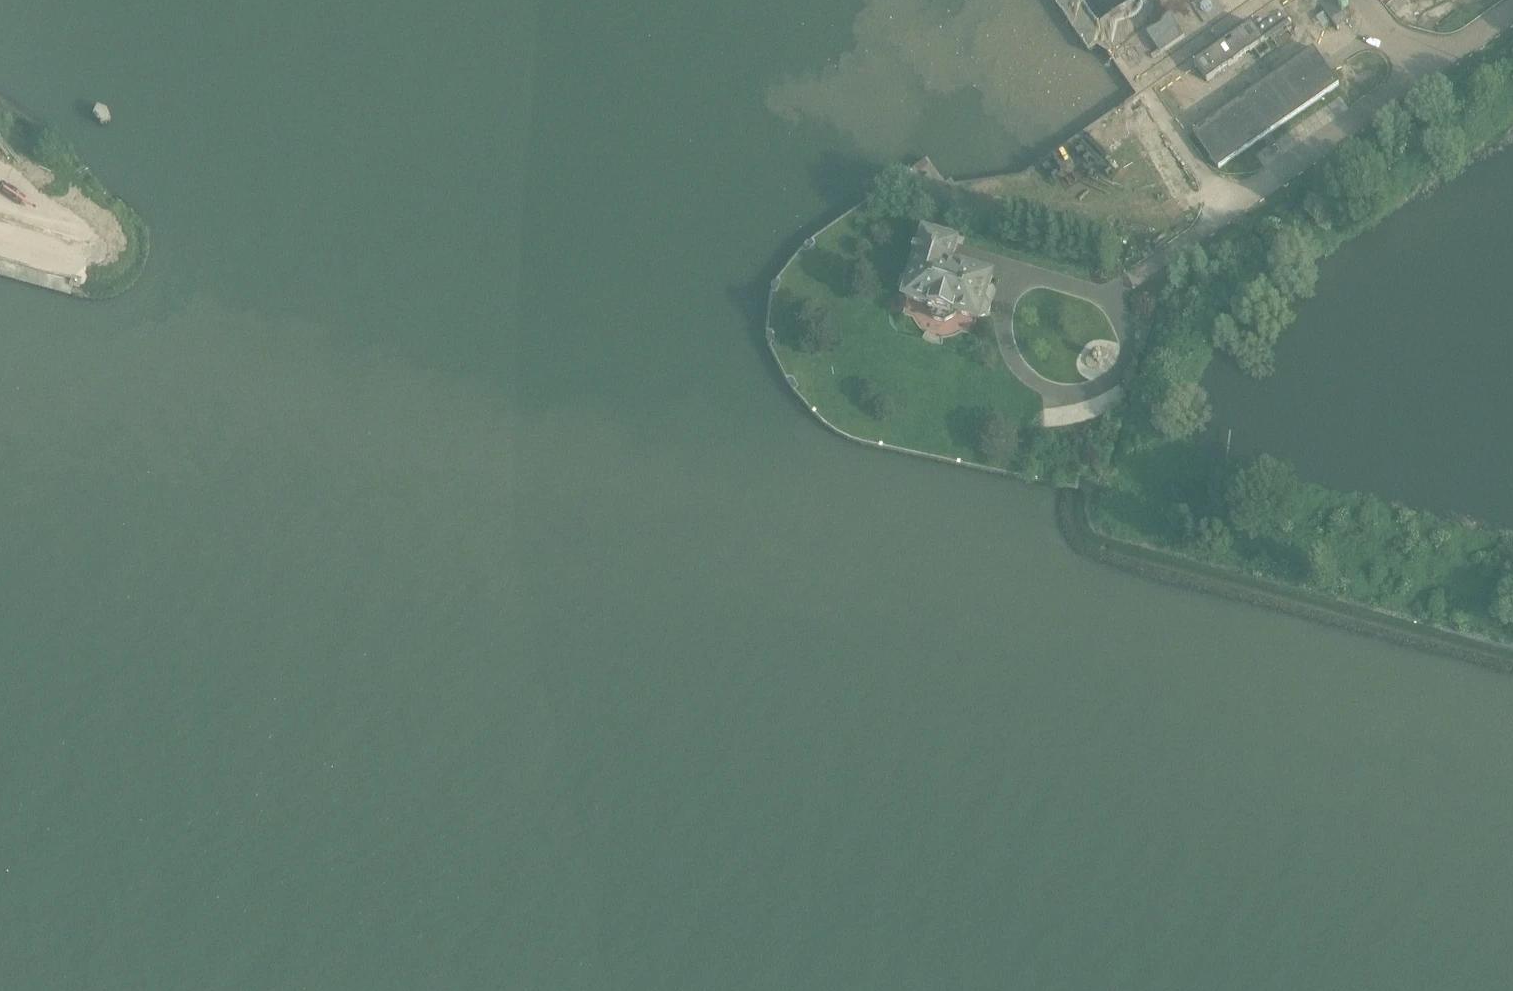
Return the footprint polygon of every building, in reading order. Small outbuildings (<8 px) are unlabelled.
[(1194,63),(1207,82),(1254,49),(1261,58),(1271,50),(1265,42),(1292,24),(1282,10),(1256,28),(1252,23),(1194,63)] [(1151,55),(1153,59),(1185,37),(1172,17),(1148,34),(1159,49),(1151,55)] [(1194,132),(1219,169),(1339,85),(1314,49),(1194,132)] [(908,298),(928,305),(927,308),(933,319),(945,322),(956,316),(957,313),(977,319),(979,320),(980,319),(989,316),(992,306),(986,299),(993,276),(960,266),(962,261),(961,261),(962,260),(953,257),(958,243),(950,240),(952,234),(934,229),(935,229),(930,227),(928,227),(926,233),(925,233),(911,276),(903,280),(900,289),(905,296),(905,298),(908,298)]
